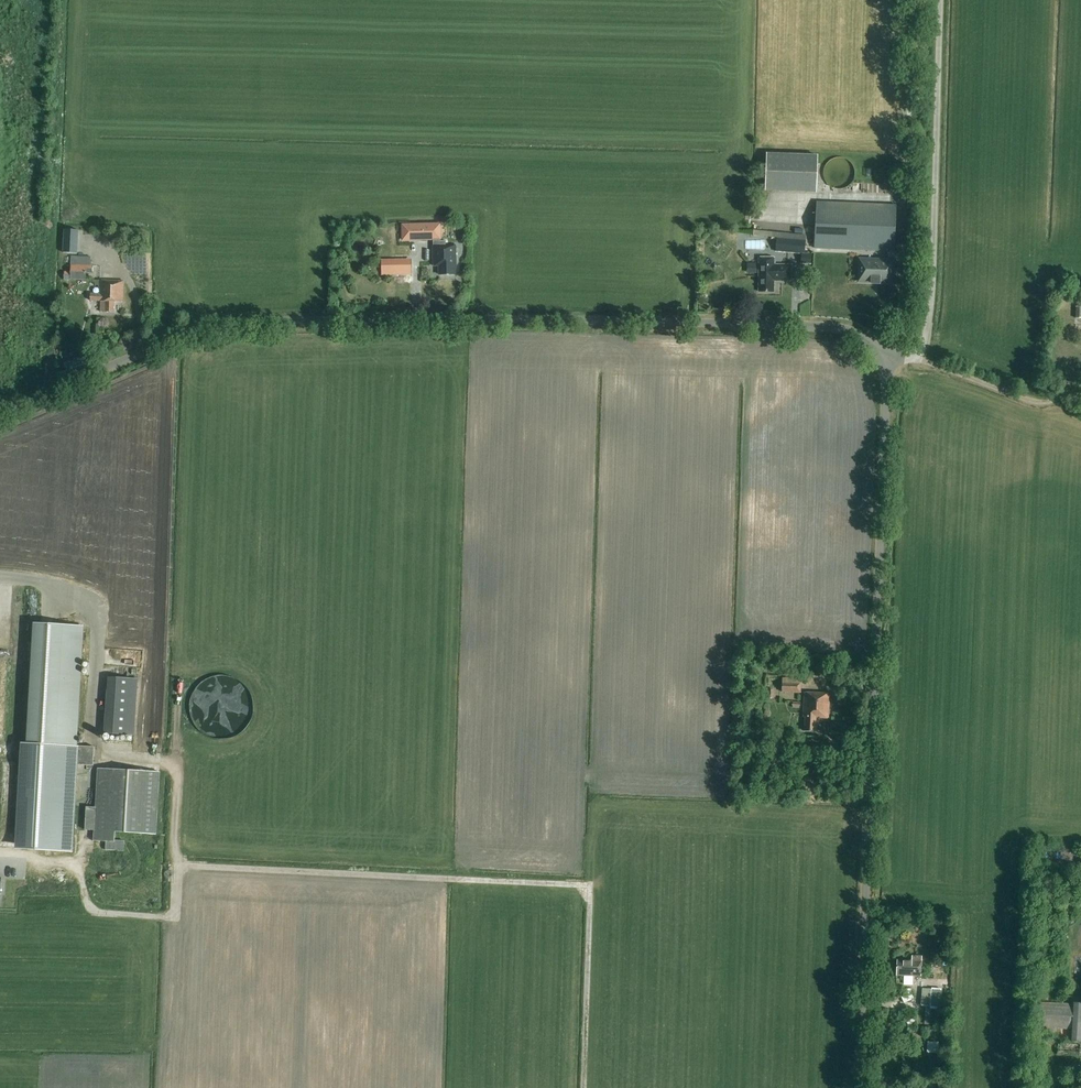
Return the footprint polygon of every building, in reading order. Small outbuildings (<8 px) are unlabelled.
[(766,153),(765,191),(816,192),(817,155),(766,153)] [(817,202),(814,248),(894,252),(897,206),(817,202)] [(433,239),(440,239),(440,225),(411,225),(411,239),(433,239)] [(63,253),(78,253),(79,230),(64,229),(63,253)] [(804,253),(806,236),(771,233),(771,238),(782,239),(781,253),(801,255),(801,264),(810,265),(811,254),(804,253)] [(439,275),(456,275),(456,246),(446,246),(433,246),(433,266),(439,266),(439,275)] [(90,265),(91,257),(71,256),(70,280),(86,280),(86,273),(92,274),(92,266),(90,265)] [(410,258),(394,258),(394,268),(410,267),(410,258)] [(774,265),(774,258),(759,258),(759,292),(773,292),(774,281),(790,281),(791,265),(774,265)] [(894,284),(894,259),(858,258),(857,283),(894,284)] [(93,286),(99,286),(99,296),(90,296),(90,300),(95,301),(95,300),(99,300),(99,301),(101,301),(100,312),(114,313),(114,302),(123,302),(124,281),(93,280),(93,286)] [(71,749),(77,630),(35,628),(24,851),(68,854),(72,768),(89,768),(90,750),(71,749)] [(188,708),(189,717),(193,725),(198,732),(205,737),(213,740),(221,742),(230,740),(238,737),(245,732),(250,725),(253,718),(255,709),(254,701),(251,694),(246,687),(240,681),(233,677),(225,676),(216,676),(207,679),(199,684),(193,691),(190,699),(188,708)] [(109,678),(105,733),(134,735),(138,679),(109,678)] [(781,693),(800,694),(801,679),(781,678),(781,693)] [(803,718),(805,718),(804,732),(816,732),(816,726),(820,726),(820,718),(828,719),(830,694),(804,693),(803,718)] [(160,773),(98,769),(96,807),(80,807),(80,819),(86,819),(85,830),(95,831),(94,840),(111,841),(116,841),(116,840),(117,832),(157,834),(160,773)] [(111,841),(106,841),(105,850),(118,850),(118,852),(124,852),(125,841),(116,840),(116,841),(111,841)] [(897,961),(897,976),(921,977),(922,957),(912,956),(912,961),(897,961)] [(920,1007),(929,1007),(931,990),(921,989),(920,1007)] [(940,991),(931,990),(929,1007),(938,1008),(940,991)] [(1074,1005),(1041,1003),(1039,1028),(1072,1030),(1072,1042),(1080,1042),(1080,1004),(1074,1003),(1074,1005)] [(929,1040),(930,1052),(941,1051),(941,1039),(929,1040)] [(1058,1055),(1080,1056),(1080,1045),(1058,1044),(1058,1055)]
